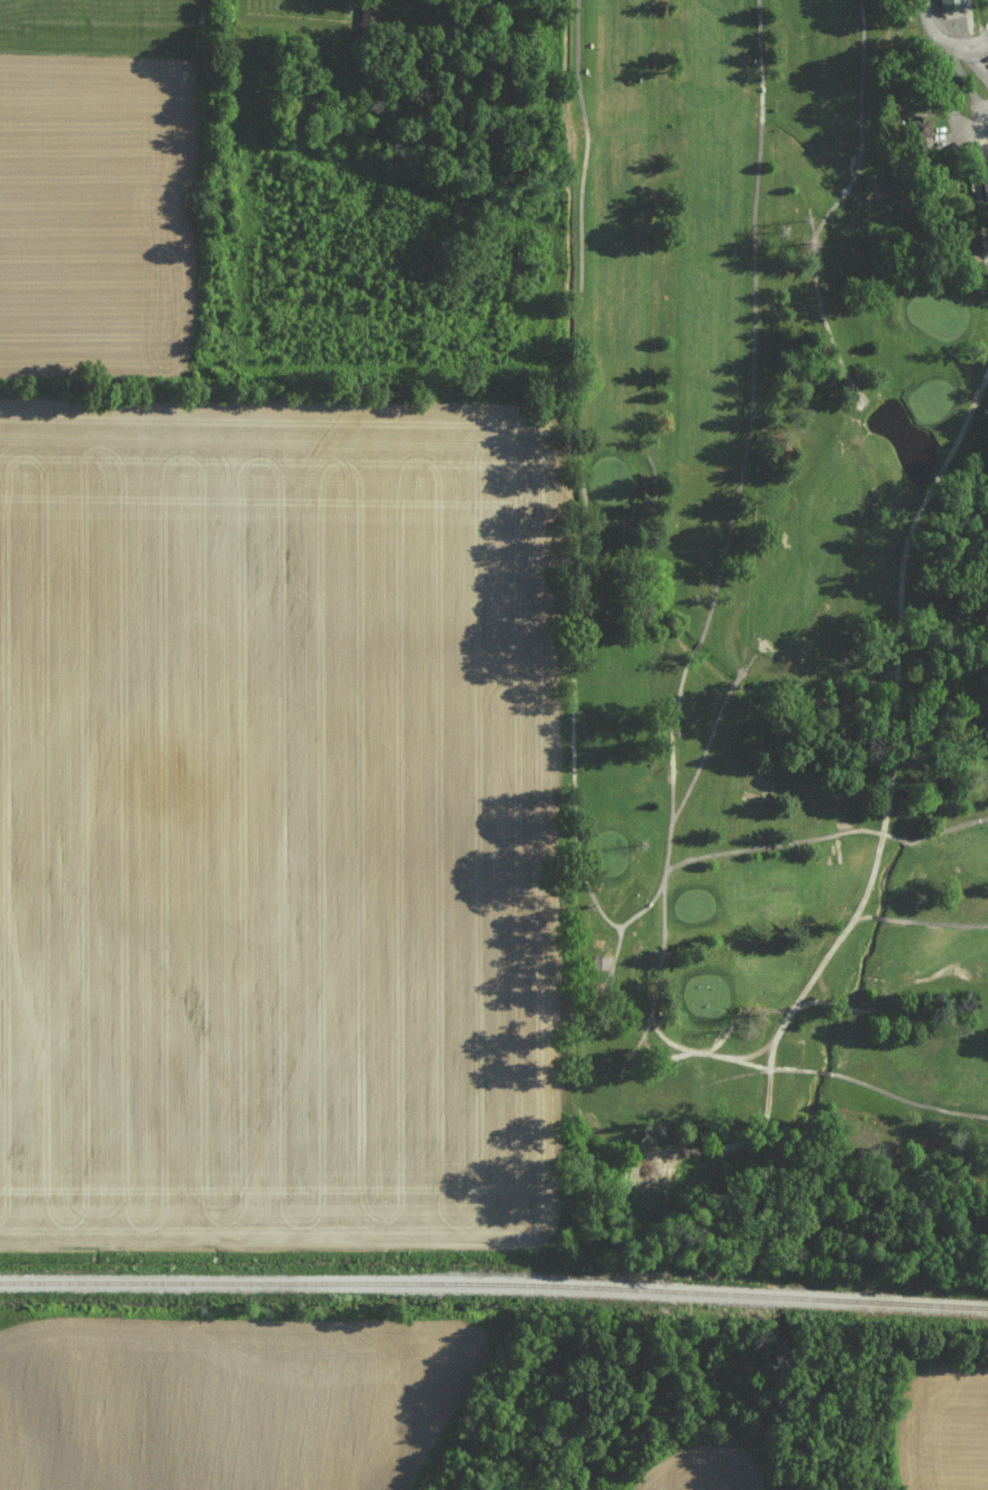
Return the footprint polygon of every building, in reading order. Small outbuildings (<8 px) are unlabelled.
[(942,13),(964,8),(962,0),(940,0),(942,13)] [(914,134),(913,155),(924,155),(924,134),(914,134)] [(987,198),(987,145),(976,147),(984,199),(987,198)]
